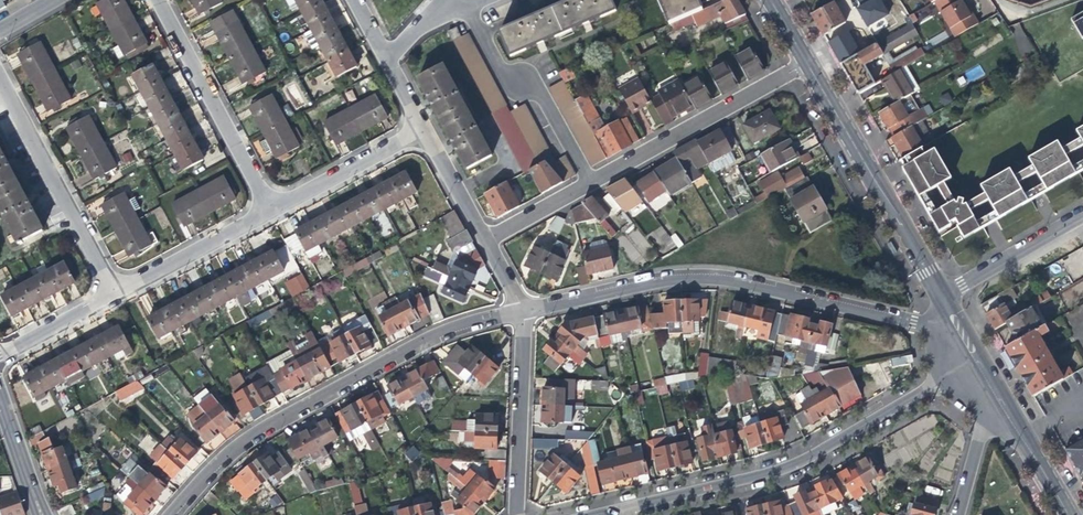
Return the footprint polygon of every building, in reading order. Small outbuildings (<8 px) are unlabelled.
[(113,29),(135,17),(128,6),(125,0),(106,0),(99,4),(113,29)] [(222,0),(194,0),(194,1),(202,15),(224,4),(222,0)] [(304,14),(324,3),(322,0),(287,0),(293,11),(301,7),(304,14)] [(512,56),(529,49),(528,48),(538,43),(539,45),(546,42),(545,40),(556,35),(557,37),(573,30),(573,28),(583,23),(584,25),(591,22),(590,20),(600,16),(601,17),(617,11),(612,0),(575,0),(552,10),(501,32),(512,56)] [(672,23),(680,20),(686,17),(704,10),(699,0),(661,0),(659,1),(666,17),(667,16),(671,24),(672,23)] [(721,13),(722,15),(730,29),(750,20),(743,8),(738,0),(726,0),(724,1),(729,9),(721,13)] [(868,25),(889,14),(881,0),(854,0),(868,25)] [(954,38),(978,24),(972,15),(970,17),(964,7),(960,0),(929,0),(931,4),(933,3),(954,38)] [(716,4),(721,13),(729,9),(724,1),(716,4)] [(328,11),(324,3),(304,14),(313,29),(332,19),(328,11)] [(833,3),(812,15),(819,27),(824,36),(845,24),(833,3)] [(699,25),(722,15),(721,13),(716,4),(704,10),(686,17),(690,25),(697,21),(699,25)] [(212,21),(218,33),(239,20),(234,10),(212,21)] [(1071,19),(1082,40),(1082,12),(1071,19)] [(120,58),(127,54),(149,43),(143,31),(135,17),(113,29),(121,45),(114,48),(120,58)] [(336,27),(332,19),(313,29),(321,45),(341,35),(336,27)] [(225,46),(231,58),(253,46),(239,20),(218,33),(225,46)] [(683,27),(680,20),(672,23),(676,31),(683,27)] [(911,24),(840,65),(851,83),(857,94),(878,82),(874,75),(868,65),(917,36),(911,24)] [(449,32),(454,41),(462,38),(458,28),(449,32)] [(313,49),(321,45),(313,29),(305,34),(313,49)] [(487,101),(493,113),(508,105),(470,34),(455,42),(487,101)] [(345,42),(341,35),(321,45),(330,61),(349,50),(345,42)] [(28,70),(34,81),(56,69),(41,42),(20,54),(28,70)] [(151,47),(149,43),(127,54),(129,58),(151,47)] [(267,72),(253,46),(231,58),(239,72),(245,84),(267,72)] [(750,79),(757,75),(755,72),(764,67),(753,48),(737,57),(750,79)] [(890,66),(894,73),(899,70),(907,65),(924,56),(920,49),(890,66)] [(354,58),(349,50),(330,61),(339,77),(358,67),(354,58)] [(723,94),(732,89),(730,86),(738,82),(727,63),(711,72),(723,94)] [(135,75),(144,91),(162,81),(159,74),(154,65),(135,75)] [(438,112),(444,124),(469,110),(456,86),(454,86),(449,76),(450,75),(444,65),(420,78),(426,90),(425,91),(432,103),(437,113),(438,112)] [(890,66),(874,75),(878,82),(894,73),(890,66)] [(764,67),(755,72),(757,75),(761,73),(766,71),(764,67)] [(561,73),(565,79),(567,82),(577,77),(572,68),(561,73)] [(901,73),(899,70),(894,73),(878,82),(885,94),(891,104),(908,95),(920,88),(908,68),(901,73)] [(73,99),(56,69),(34,81),(42,96),(51,111),(73,99)] [(701,77),(685,87),(697,108),(706,104),(704,101),(712,96),(701,77)] [(641,78),(621,89),(634,113),(644,107),(654,102),(651,96),(641,78)] [(594,166),(609,158),(596,135),(572,91),(567,82),(565,79),(550,88),(594,166)] [(167,89),(162,81),(144,91),(152,106),(171,96),(167,89)] [(306,102),(299,82),(288,86),(295,106),(306,102)] [(689,113),(697,108),(685,87),(683,82),(675,86),(673,84),(660,91),(665,100),(674,116),(681,112),(687,108),(689,113)] [(660,91),(651,96),(654,102),(667,125),(676,120),(674,116),(665,100),(660,91)] [(939,97),(943,105),(952,101),(948,92),(939,97)] [(258,121),(265,132),(287,121),(273,95),(251,107),(258,121)] [(591,124),(602,118),(589,95),(578,101),(591,124)] [(918,111),(908,95),(891,104),(877,113),(886,128),(891,137),(912,126),(907,117),(918,111)] [(175,103),(171,96),(152,106),(160,122),(180,112),(175,103)] [(377,96),(351,109),(362,131),(377,123),(389,117),(377,96)] [(530,170),(540,164),(512,112),(508,105),(493,113),(526,172),(530,170)] [(544,194),(554,188),(578,175),(567,155),(557,161),(526,105),(512,112),(540,164),(530,170),(544,194)] [(921,121),(932,114),(927,105),(918,111),(907,117),(912,126),(921,121)] [(350,137),(362,131),(351,109),(325,123),(337,144),(350,137)] [(482,135),(469,110),(444,124),(451,135),(450,136),(456,147),(461,158),(463,158),(469,169),(494,156),(488,146),(487,147),(481,136),(482,135)] [(759,118),(745,126),(756,144),(783,129),(772,110),(759,118)] [(183,120),(180,112),(160,122),(169,138),(188,128),(183,120)] [(76,142),(82,154),(104,141),(90,116),(68,128),(76,142)] [(300,147),(299,144),(292,131),(287,121),(265,132),(268,139),(263,142),(266,147),(268,152),(274,149),(279,158),(300,147)] [(899,152),(903,159),(921,149),(933,142),(921,121),(912,126),(891,137),(885,141),(889,148),(895,145),(899,152)] [(620,122),(596,135),(609,158),(624,149),(633,144),(620,122)] [(714,134),(699,143),(709,163),(710,164),(734,150),(733,149),(739,145),(729,126),(714,134)] [(192,136),(188,128),(169,138),(177,154),(196,143),(192,136)] [(297,129),(292,131),(299,144),(304,142),(297,129)] [(771,174),(801,157),(797,149),(791,139),(761,156),(771,174)] [(697,169),(709,163),(699,143),(697,140),(686,146),(675,153),(678,158),(680,161),(692,182),(692,183),(702,177),(697,169)] [(1079,140),(1060,151),(1065,158),(1082,147),(1082,146),(1079,140)] [(118,167),(104,141),(82,154),(89,166),(96,179),(118,167)] [(200,151),(196,143),(177,154),(186,170),(205,160),(200,151)] [(1056,144),(1027,161),(1031,168),(1036,175),(1042,186),(1046,192),(1063,182),(1075,175),(1071,169),(1065,158),(1060,151),(1056,144)] [(20,185),(14,174),(15,174),(9,163),(4,152),(3,152),(0,148),(0,196),(20,185)] [(903,167),(924,155),(921,149),(903,159),(900,161),(903,167)] [(950,179),(933,150),(924,155),(903,167),(901,168),(903,173),(906,177),(911,187),(918,198),(924,194),(936,187),(942,184),(950,179)] [(131,151),(121,155),(124,163),(134,159),(131,151)] [(809,152),(801,157),(805,165),(814,160),(809,152)] [(671,162),(666,165),(668,168),(680,161),(678,158),(671,162)] [(668,168),(666,165),(655,171),(655,172),(667,191),(669,194),(692,182),(680,161),(668,168)] [(1071,169),(1075,175),(1082,170),(1082,162),(1071,169)] [(767,193),(755,200),(756,201),(758,206),(787,190),(807,178),(804,173),(801,167),(784,176),(783,173),(781,174),(780,172),(762,183),(767,193)] [(1036,175),(1031,168),(1012,179),(1017,186),(1036,175)] [(1012,179),(1008,171),(979,188),(983,196),(988,203),(994,214),(998,220),(1008,214),(1017,209),(1027,203),(1023,197),(1017,186),(1012,179)] [(400,177),(391,181),(401,200),(418,191),(408,172),(400,177)] [(649,203),(667,191),(655,172),(647,178),(636,185),(649,203)] [(225,177),(200,191),(211,212),(225,205),(237,199),(225,177)] [(812,233),(835,220),(821,196),(810,177),(807,178),(787,190),(812,233)] [(608,190),(611,194),(623,209),(625,212),(642,199),(627,179),(618,184),(608,190)] [(384,185),(375,190),(385,208),(401,200),(391,181),(384,185)] [(499,218),(521,206),(508,182),(486,194),(494,208),(499,218)] [(947,207),(953,203),(942,184),(936,187),(947,207)] [(20,185),(0,196),(0,206),(9,223),(10,223),(16,233),(9,237),(12,243),(18,240),(20,244),(44,231),(38,219),(39,218),(33,207),(28,197),(26,197),(20,185)] [(1046,192),(1042,186),(1023,197),(1027,203),(1046,192)] [(368,194),(360,198),(370,217),(385,208),(375,190),(368,194)] [(200,219),(211,212),(200,191),(173,204),(185,226),(200,219)] [(734,200),(740,210),(756,201),(755,200),(751,192),(734,200)] [(111,221),(117,231),(139,219),(136,213),(130,202),(125,194),(103,206),(111,221)] [(617,214),(623,209),(611,194),(605,199),(617,214)] [(924,194),(918,198),(927,213),(929,217),(936,213),(924,194)] [(975,201),(979,208),(988,203),(983,196),(975,201)] [(584,203),(585,205),(597,219),(614,238),(618,234),(606,220),(610,216),(594,197),(590,200),(584,203)] [(136,198),(130,202),(136,213),(142,209),(136,198)] [(352,202),(344,207),(354,225),(370,217),(360,198),(352,202)] [(740,210),(736,213),(738,217),(758,206),(756,201),(740,210)] [(965,206),(970,213),(979,208),(975,201),(965,206)] [(934,226),(938,233),(950,226),(949,224),(956,220),(958,225),(959,226),(956,228),(960,234),(963,240),(980,230),(976,224),(970,213),(965,206),(963,207),(961,207),(962,203),(958,202),(957,206),(955,206),(953,203),(947,207),(936,213),(929,217),(934,226)] [(585,205),(573,211),(576,224),(597,219),(585,205)] [(574,225),(576,224),(573,211),(572,206),(567,217),(565,221),(574,225)] [(336,211),(328,215),(338,234),(354,225),(344,207),(336,211)] [(455,210),(441,218),(453,238),(466,231),(460,220),(455,210)] [(726,215),(730,222),(738,217),(736,213),(734,210),(726,215)] [(383,213),(374,218),(385,235),(394,230),(383,213)] [(562,228),(565,221),(567,217),(560,213),(559,214),(552,229),(560,232),(562,228)] [(989,225),(998,220),(994,214),(985,219),(989,225)] [(321,242),(338,234),(328,215),(321,219),(312,224),(321,242)] [(153,245),(139,219),(117,231),(124,244),(131,257),(153,245)] [(980,230),(989,225),(985,219),(976,224),(980,230)] [(326,250),(321,242),(312,224),(304,228),(297,232),(297,233),(305,248),(310,258),(326,250)] [(449,240),(456,251),(472,241),(466,231),(453,238),(449,240)] [(287,244),(293,255),(305,248),(297,233),(285,240),(287,244)] [(678,247),(683,244),(676,233),(671,236),(678,247)] [(557,240),(554,247),(551,254),(542,273),(552,278),(558,280),(563,267),(562,267),(570,249),(562,246),(563,242),(557,240)] [(456,251),(456,252),(460,259),(477,249),(472,241),(456,251)] [(591,247),(592,252),(610,248),(608,243),(605,241),(593,243),(591,247)] [(542,247),(541,249),(551,254),(554,247),(543,243),(542,247)] [(272,252),(259,259),(269,279),(298,264),(296,260),(293,255),(287,244),(272,252)] [(535,270),(542,273),(551,254),(541,249),(542,247),(538,245),(533,255),(532,254),(527,267),(535,270)] [(584,254),(586,266),(588,275),(604,271),(615,269),(610,248),(592,252),(584,254)] [(481,256),(477,249),(460,259),(454,269),(449,267),(437,262),(434,269),(445,274),(452,277),(471,285),(477,270),(486,265),(482,257),(481,256)] [(456,252),(449,267),(454,269),(460,259),(456,252)] [(253,287),(269,279),(259,259),(251,264),(243,268),(253,287)] [(67,262),(50,271),(60,290),(69,285),(76,281),(67,262)] [(577,269),(581,285),(590,282),(588,275),(586,266),(577,269)] [(425,275),(441,282),(445,274),(434,269),(429,267),(425,275)] [(258,296),(253,287),(243,268),(236,272),(227,277),(237,296),(242,305),(258,296)] [(52,294),(60,290),(50,271),(35,280),(44,298),(52,294)] [(302,292),(307,290),(311,288),(303,274),(292,280),(300,294),(302,292)] [(452,277),(445,274),(441,282),(448,285),(452,277)] [(221,304),(237,296),(227,277),(219,281),(211,285),(221,304)] [(330,277),(319,283),(323,291),(323,292),(334,286),(330,277)] [(467,293),(471,285),(452,277),(448,285),(445,293),(463,301),(467,293)] [(38,302),(44,298),(35,280),(18,288),(28,307),(38,302)] [(311,297),(323,291),(319,283),(311,288),(307,290),(311,297)] [(206,313),(221,304),(211,285),(202,290),(195,293),(206,313)] [(1052,287),(1046,290),(1051,298),(1056,294),(1052,287)] [(20,312),(28,307),(18,288),(2,297),(12,316),(20,312)] [(1051,298),(1046,290),(1020,305),(1019,303),(1015,305),(1007,289),(980,304),(989,319),(995,330),(1007,323),(1030,310),(1051,298)] [(190,321),(206,313),(195,293),(188,297),(179,302),(190,321)] [(433,293),(423,297),(431,314),(435,324),(445,320),(433,293)] [(282,303),(270,310),(273,315),(273,316),(298,303),(294,296),(282,303)] [(422,296),(409,302),(402,306),(398,299),(397,297),(391,300),(406,328),(419,321),(431,314),(423,297),(422,296)] [(405,296),(398,299),(402,306),(409,302),(405,296)] [(692,300),(682,300),(684,331),(685,340),(692,340),(695,336),(700,336),(698,317),(701,317),(700,299),(692,300)] [(399,332),(406,328),(391,300),(384,304),(385,307),(378,310),(385,325),(384,325),(390,337),(399,332)] [(670,332),(684,331),(682,300),(675,301),(665,301),(665,313),(651,314),(655,329),(669,327),(670,332)] [(720,320),(730,322),(739,324),(738,327),(743,328),(749,305),(743,303),(733,301),(730,313),(722,311),(720,320)] [(183,325),(190,321),(179,302),(171,306),(164,310),(174,330),(178,336),(186,332),(183,325)] [(1064,315),(1072,327),(1082,321),(1082,304),(1064,315)] [(627,334),(633,333),(632,330),(643,327),(643,331),(653,329),(647,305),(634,308),(621,311),(627,334)] [(768,309),(749,305),(743,328),(748,330),(749,327),(759,329),(757,338),(774,343),(776,334),(782,313),(768,309)] [(159,338),(174,330),(164,310),(156,315),(148,319),(159,338)] [(252,326),(273,315),(270,310),(266,312),(251,320),(250,320),(249,321),(252,326)] [(1034,317),(1030,310),(1007,323),(1013,333),(1018,342),(1039,330),(1035,321),(1034,317)] [(622,335),(627,334),(621,311),(612,313),(595,317),(600,338),(612,335),(621,333),(622,335)] [(776,334),(793,338),(809,342),(815,321),(799,317),(782,313),(776,334)] [(367,315),(357,320),(359,323),(361,322),(364,327),(362,329),(363,332),(373,326),(367,315)] [(1037,316),(1034,317),(1035,321),(1039,330),(1044,327),(1037,316)] [(588,341),(600,338),(595,317),(584,320),(567,324),(557,336),(574,351),(579,345),(584,338),(588,341)] [(1058,319),(1044,327),(1039,330),(1018,342),(1006,349),(1021,374),(1034,398),(1072,376),(1069,370),(1060,375),(1047,353),(1052,350),(1049,347),(1053,344),(1047,334),(1062,325),(1058,319)] [(381,341),(373,326),(363,332),(362,329),(364,327),(361,322),(359,323),(357,320),(343,328),(357,354),(371,347),(381,341)] [(826,324),(815,321),(809,342),(827,346),(833,325),(826,324)] [(113,331),(105,335),(114,354),(118,359),(134,351),(121,326),(113,331)] [(335,339),(321,346),(330,362),(338,358),(341,363),(346,360),(349,358),(351,361),(359,357),(357,354),(343,328),(333,333),(335,339)] [(323,372),(328,381),(337,376),(333,368),(330,362),(321,346),(314,332),(305,336),(310,345),(294,354),(308,380),(317,375),(323,372)] [(828,347),(834,348),(838,334),(831,333),(828,347)] [(107,357),(114,354),(105,335),(97,339),(89,343),(99,362),(105,373),(113,368),(107,357)] [(558,371),(570,356),(574,351),(557,336),(551,343),(546,350),(552,355),(547,362),(558,371)] [(791,343),(808,348),(809,342),(793,338),(791,343)] [(825,354),(827,346),(809,342),(808,348),(808,349),(816,351),(825,354)] [(83,371),(99,362),(89,343),(82,347),(73,352),(83,371)] [(585,350),(579,345),(574,351),(580,355),(585,350)] [(446,363),(460,375),(466,369),(473,374),(486,358),(473,347),(469,353),(464,350),(460,346),(446,363)] [(813,364),(816,351),(808,349),(801,374),(810,373),(818,371),(825,370),(828,369),(827,364),(813,364)] [(584,359),(580,355),(574,351),(570,356),(580,364),(584,359)] [(86,378),(83,371),(73,352),(64,357),(56,361),(67,379),(70,387),(86,378)] [(701,376),(707,375),(709,357),(709,354),(701,353),(698,377),(701,376)] [(280,372),(274,376),(284,393),(286,396),(295,391),(294,388),(299,385),(308,380),(294,354),(280,362),(284,368),(279,370),(280,372)] [(891,357),(892,365),(913,364),(913,356),(891,357)] [(735,361),(709,357),(707,375),(712,373),(722,371),(732,373),(735,361)] [(493,363),(486,358),(473,374),(485,384),(491,377),(492,378),(499,369),(493,363)] [(51,388),(67,379),(56,361),(49,365),(41,369),(51,388)] [(280,362),(270,367),(274,376),(280,372),(279,370),(284,368),(280,362)] [(269,366),(245,379),(260,406),(272,400),(284,393),(274,376),(270,367),(269,366)] [(777,377),(789,375),(795,375),(796,370),(780,366),(777,377)] [(848,367),(828,369),(825,370),(818,371),(826,385),(828,389),(821,394),(819,391),(813,394),(826,416),(832,412),(854,400),(864,394),(848,367)] [(45,391),(51,388),(41,369),(34,373),(25,377),(38,401),(47,396),(45,391)] [(470,377),(473,374),(466,369),(460,375),(467,381),(470,377)] [(413,374),(405,378),(416,399),(419,404),(432,396),(424,382),(426,381),(420,370),(413,374)] [(666,376),(666,377),(668,384),(680,381),(687,379),(686,371),(666,376)] [(752,401),(750,384),(757,384),(756,374),(737,376),(737,384),(728,385),(729,403),(752,401)] [(451,389),(443,375),(436,380),(443,393),(451,389)] [(250,411),(260,406),(245,379),(244,377),(234,382),(238,390),(234,392),(240,403),(239,403),(244,414),(250,411)] [(656,380),(658,386),(668,384),(666,377),(656,380)] [(411,401),(416,399),(405,378),(398,382),(389,386),(393,392),(386,396),(393,409),(410,400),(411,401)] [(609,380),(593,379),(592,388),(609,388),(609,380)] [(688,379),(687,379),(680,381),(682,389),(689,387),(688,379)] [(144,387),(137,381),(131,384),(117,391),(121,399),(144,387)] [(467,381),(460,389),(464,393),(471,385),(467,381)] [(670,391),(668,384),(658,386),(660,394),(670,391)] [(818,390),(819,391),(821,394),(828,389),(826,385),(818,390)] [(575,406),(576,389),(556,388),(556,387),(544,386),(544,397),(544,405),(572,406),(575,406)] [(661,398),(660,394),(658,386),(652,388),(655,399),(661,398)] [(815,422),(826,416),(813,394),(809,387),(804,390),(810,400),(802,405),(801,405),(805,411),(796,417),(803,429),(815,422)] [(195,398),(200,404),(212,395),(207,388),(195,398)] [(642,390),(640,391),(636,392),(639,404),(645,402),(642,390)] [(796,395),(802,405),(810,400),(804,390),(796,395)] [(372,430),(373,431),(386,423),(384,418),(392,414),(380,392),(370,397),(358,403),(372,430)] [(212,395),(200,404),(228,439),(234,434),(240,430),(234,422),(236,421),(228,411),(226,413),(212,395)] [(372,430),(358,403),(348,409),(337,415),(348,435),(355,431),(359,438),(373,431),(372,430)] [(187,415),(215,451),(222,445),(228,439),(200,404),(187,415)] [(555,421),(564,421),(572,422),(572,406),(544,405),(544,413),(543,422),(555,422),(555,421)] [(265,415),(260,406),(250,411),(255,420),(260,417),(265,415)] [(952,409),(948,415),(963,424),(967,418),(952,409)] [(785,410),(777,413),(779,419),(762,424),(769,443),(779,440),(785,438),(782,427),(789,425),(785,410)] [(776,411),(760,416),(762,424),(779,419),(777,413),(776,411)] [(474,415),(474,421),(478,421),(477,432),(498,433),(502,433),(502,427),(503,421),(499,421),(499,414),(486,414),(486,415),(474,415)] [(760,416),(743,421),(745,429),(762,424),(760,416)] [(323,422),(314,427),(329,454),(334,452),(329,443),(338,438),(334,430),(335,429),(330,419),(323,422)] [(453,421),(452,431),(462,432),(465,432),(470,432),(470,422),(453,421)] [(730,424),(722,425),(724,433),(737,430),(736,424),(735,421),(729,422),(730,424)] [(743,421),(736,424),(737,430),(740,440),(748,438),(751,449),(760,446),(769,443),(762,424),(745,429),(743,421)] [(724,433),(722,425),(730,424),(729,422),(713,426),(721,457),(732,454),(742,451),(740,440),(737,430),(724,433)] [(33,429),(36,435),(43,431),(45,430),(41,424),(33,429)] [(712,459),(721,457),(713,426),(703,429),(705,438),(694,440),(697,451),(702,450),(705,460),(712,459)] [(324,457),(329,454),(314,427),(304,432),(289,440),(302,464),(313,458),(314,461),(323,456),(324,457)] [(564,430),(564,439),(580,440),(580,431),(564,430)] [(47,440),(43,431),(36,435),(29,439),(33,448),(40,444),(44,456),(49,469),(80,459),(78,453),(74,454),(67,457),(63,447),(56,450),(52,438),(47,440)] [(498,444),(498,433),(477,432),(470,432),(465,432),(465,441),(472,442),(472,447),(485,448),(484,460),(490,460),(507,461),(507,450),(498,449),(498,444)] [(162,444),(194,473),(201,465),(193,458),(195,456),(198,453),(179,437),(175,441),(169,436),(162,444)] [(669,469),(677,467),(672,446),(670,436),(648,442),(651,457),(657,456),(660,471),(669,469)] [(581,449),(583,446),(588,440),(580,440),(564,439),(532,438),(532,449),(550,449),(550,447),(581,449)] [(682,443),(672,446),(677,467),(686,465),(693,463),(691,453),(697,451),(694,440),(693,438),(682,440),(682,443)] [(596,439),(588,441),(592,455),(594,464),(600,463),(604,484),(606,483),(608,492),(618,490),(616,481),(623,479),(632,477),(625,447),(625,446),(614,448),(615,450),(608,452),(608,456),(605,457),(606,461),(601,462),(596,439)] [(585,457),(592,455),(588,441),(588,440),(583,446),(585,457)] [(625,447),(632,477),(639,476),(641,484),(646,483),(651,482),(646,459),(645,459),(643,453),(644,452),(641,440),(624,444),(625,446),(625,447)] [(1065,451),(1074,467),(1081,479),(1082,478),(1082,440),(1065,451)] [(180,474),(187,480),(190,477),(194,473),(162,444),(151,457),(157,462),(153,466),(162,474),(166,470),(175,478),(180,474)] [(70,445),(63,447),(67,457),(74,454),(70,445)] [(419,452),(415,447),(406,454),(410,460),(419,452)] [(252,462),(254,464),(266,480),(275,473),(277,475),(287,468),(280,459),(276,462),(268,453),(266,455),(264,456),(258,449),(248,456),(252,462)] [(866,459),(854,466),(866,485),(870,483),(869,481),(878,475),(881,480),(886,477),(879,466),(882,465),(875,453),(866,459)] [(562,455),(559,459),(567,466),(570,462),(562,455)] [(594,464),(592,455),(585,457),(588,470),(595,468),(594,464)] [(548,477),(554,482),(567,466),(559,459),(555,456),(550,463),(549,462),(541,471),(548,477)] [(451,459),(432,458),(444,468),(451,459)] [(82,464),(80,459),(49,469),(52,478),(55,486),(60,484),(67,481),(67,480),(74,478),(71,468),(82,464)] [(490,477),(506,478),(507,461),(490,460),(490,477)] [(583,472),(570,462),(567,466),(575,473),(579,477),(583,472)] [(259,485),(266,480),(254,464),(246,469),(241,473),(248,483),(249,482),(256,491),(261,487),(259,485)] [(575,473),(567,466),(554,482),(561,487),(567,493),(575,483),(574,483),(579,477),(575,473)] [(840,477),(834,480),(844,497),(851,494),(855,501),(865,496),(861,489),(866,485),(854,466),(845,471),(839,475),(840,477)] [(128,474),(129,476),(136,482),(156,500),(160,503),(164,507),(172,498),(179,490),(173,485),(169,488),(158,478),(158,479),(147,469),(145,472),(141,476),(137,472),(133,468),(128,474)] [(586,470),(592,496),(601,493),(596,473),(595,468),(588,470),(586,470)] [(315,490),(308,469),(300,472),(307,493),(315,490)] [(457,473),(454,477),(485,502),(490,495),(495,489),(485,480),(485,481),(471,470),(464,478),(457,473)] [(485,502),(454,477),(452,475),(449,478),(465,492),(461,496),(456,491),(452,495),(464,506),(461,510),(454,511),(452,500),(442,503),(444,512),(445,514),(476,514),(475,513),(480,507),(485,502)] [(114,493),(121,498),(136,482),(129,476),(114,493)] [(77,487),(74,478),(67,480),(67,481),(60,484),(63,492),(77,487)] [(844,497),(834,480),(833,479),(827,482),(827,481),(821,484),(811,488),(820,508),(823,514),(829,514),(840,510),(836,501),(844,497)] [(86,489),(88,494),(104,487),(102,482),(86,489)] [(156,500),(136,482),(121,498),(138,514),(139,514),(148,514),(150,512),(156,505),(153,503),(156,500)] [(106,486),(104,487),(88,494),(86,495),(89,501),(105,494),(106,486)] [(357,513),(357,514),(369,514),(366,503),(363,503),(359,488),(351,490),(357,513)] [(789,503),(793,514),(823,514),(820,508),(811,488),(803,492),(795,496),(797,500),(789,503)] [(0,498),(0,514),(26,514),(22,505),(18,492),(0,498)] [(278,494),(268,498),(272,507),(282,504),(278,494)] [(911,514),(934,514),(938,501),(916,494),(911,514)] [(412,496),(417,514),(435,514),(434,512),(433,512),(430,500),(424,502),(425,505),(420,506),(418,495),(412,496)] [(409,506),(409,509),(399,511),(400,514),(417,514),(412,496),(407,498),(409,506)] [(789,503),(782,506),(780,501),(775,502),(763,505),(766,514),(793,514),(789,503)] [(59,514),(71,514),(77,512),(73,503),(57,511),(59,514)] [(763,505),(756,507),(747,509),(748,514),(766,514),(763,505)]
